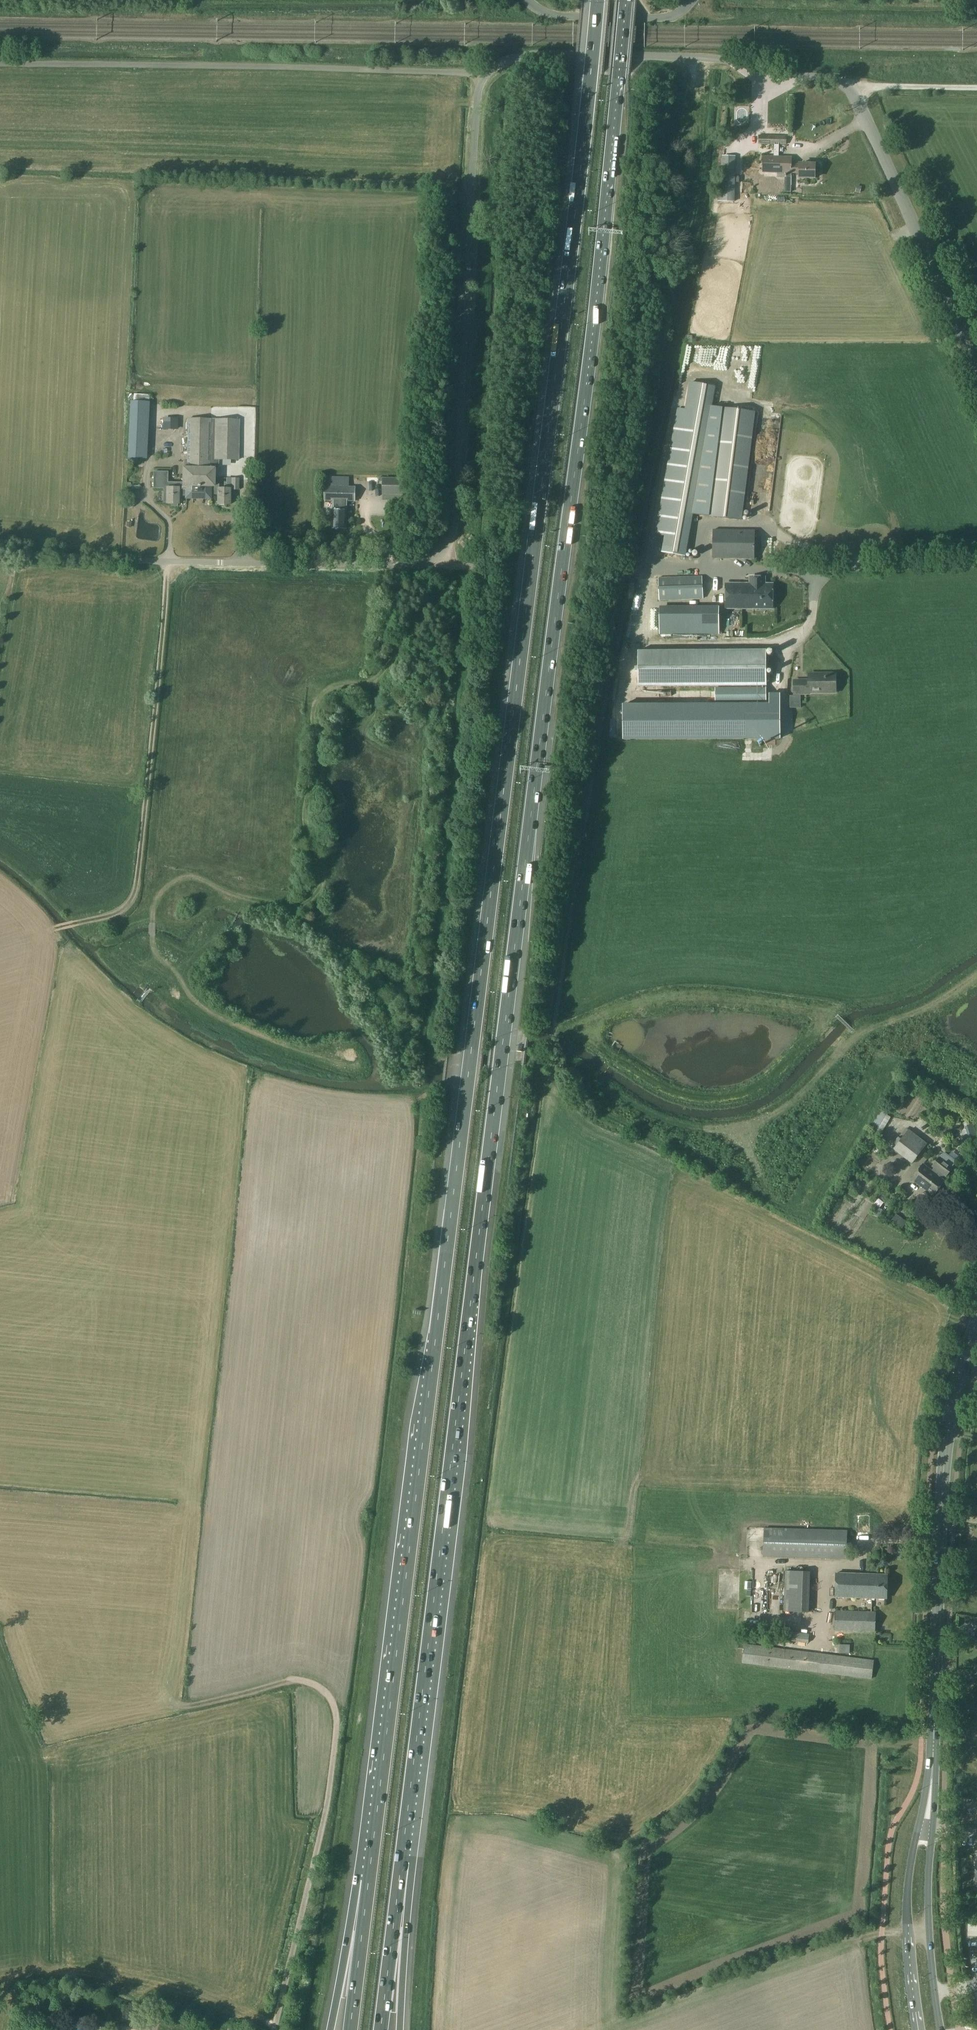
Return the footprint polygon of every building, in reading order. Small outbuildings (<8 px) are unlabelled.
[(779,144),(779,145),(786,145),(786,136),(758,135),(758,144),(774,145),(774,144),(779,144)] [(779,157),(779,145),(779,144),(774,144),(774,145),(774,157),(763,156),(763,172),(777,173),(780,173),(781,157),(779,157)] [(734,201),(735,174),(735,156),(722,156),(722,181),(718,181),(718,201),(734,201)] [(781,157),(780,173),(777,173),(777,177),(784,177),(784,192),(791,192),(791,185),(785,185),(786,177),(786,173),(799,173),(799,178),(815,178),(815,165),(799,164),(799,165),(791,164),(791,157),(781,157)] [(690,382),(684,411),(686,412),(661,552),(686,556),(694,514),(742,520),(755,412),(721,408),(712,404),(715,387),(690,382)] [(130,401),(127,458),(129,458),(128,462),(136,462),(137,459),(146,459),(149,402),(130,401)] [(154,472),(153,488),(164,488),(163,503),(166,503),(166,504),(171,504),(171,506),(177,506),(177,504),(178,504),(179,495),(185,496),(185,498),(211,499),(211,494),(218,494),(217,505),(229,505),(230,490),(239,490),(239,478),(226,478),(226,489),(219,488),(219,484),(215,484),(215,480),(217,480),(217,474),(215,474),(215,468),(219,469),(219,460),(239,460),(239,419),(187,418),(186,467),(182,467),(182,479),(182,483),(167,483),(167,472),(154,472)] [(163,419),(162,429),(178,429),(178,419),(163,419)] [(325,486),(325,500),(333,501),(332,528),(346,529),(347,501),(355,501),(355,487),(353,487),(349,487),(349,477),(325,477),(325,486)] [(403,478),(383,478),(383,495),(403,495),(403,478)] [(129,495),(124,501),(131,509),(137,502),(129,495)] [(713,529),(712,559),(755,559),(755,530),(713,529)] [(702,576),(658,577),(659,600),(703,599),(702,576)] [(750,584),(726,584),(726,608),(773,609),(773,583),(763,583),(763,578),(750,577),(750,584)] [(719,606),(659,607),(659,634),(672,634),(687,634),(719,634),(719,606)] [(767,650),(637,651),(638,687),(715,687),(766,686),(767,686),(767,650)] [(809,674),(809,680),(794,681),(794,693),(809,693),(809,692),(835,692),(835,674),(809,674)] [(766,702),(766,686),(715,687),(715,703),(766,702)] [(769,703),(623,704),(623,740),(780,739),(780,693),(769,693),(769,703)] [(803,715),(795,718),(797,723),(805,720),(803,715)] [(909,1129),(893,1149),(912,1163),(927,1144),(909,1129)] [(912,1179),(933,1195),(944,1180),(943,1179),(944,1177),(946,1178),(951,1170),(950,1170),(954,1164),(943,1156),(939,1161),(938,1161),(931,1170),(933,1172),(931,1175),(921,1167),(912,1179)] [(961,1520),(976,1520),(976,1498),(960,1498),(961,1520)] [(847,1530),(764,1528),(763,1556),(846,1559),(847,1530)] [(785,1570),(784,1611),(809,1612),(810,1571),(785,1570)] [(886,1598),(887,1574),(836,1573),(836,1597),(886,1598)] [(779,1607),(779,1595),(767,1595),(768,1608),(779,1607)] [(876,1611),(835,1610),(834,1630),(875,1632),(876,1611)] [(788,1631),(787,1640),(808,1643),(809,1633),(788,1631)] [(874,1660),(744,1644),(742,1663),(872,1679),(874,1660)] [(968,1936),(976,1936),(976,1924),(968,1924),(968,1936)]
